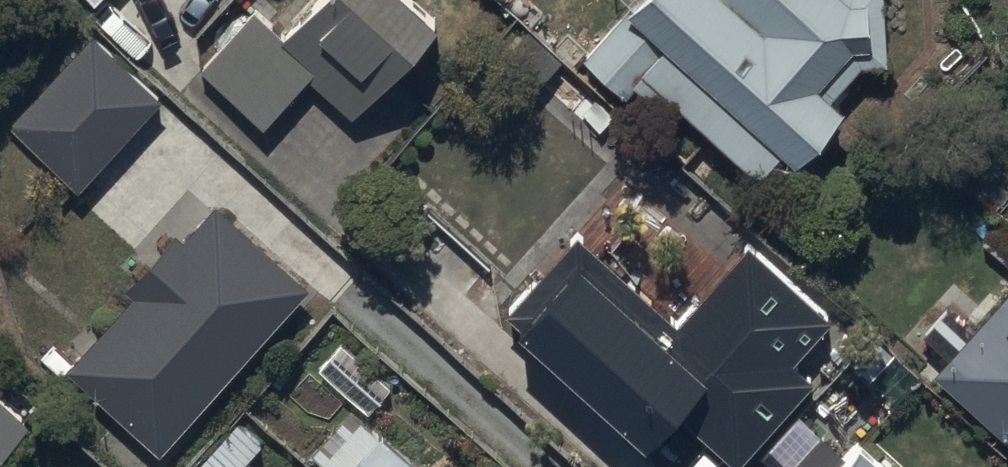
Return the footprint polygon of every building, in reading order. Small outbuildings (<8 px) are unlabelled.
[(251,134),(295,84),(342,125),(426,30),(392,0),(320,0),(273,53),(240,24),(190,81),(251,134)] [(833,1),(832,0),(609,0),(628,14),(581,67),(624,101),(629,97),(669,131),(678,121),(756,190),(777,167),(791,179),(841,122),(830,112),(861,77),(888,76),(887,0),(833,1)] [(489,75),(523,105),(562,62),(527,32),(489,75)] [(54,202),(144,100),(81,44),(0,136),(0,154),(54,202)] [(211,213),(67,378),(160,459),(304,294),(211,213)] [(579,228),(499,313),(646,450),(680,413),(737,466),(809,389),(789,370),(834,322),(750,244),(679,320),(579,228)] [(936,391),(1007,454),(1007,310),(936,391)] [(25,435),(0,413),(0,464),(25,435)] [(363,438),(337,466),(397,466),(363,438)]
